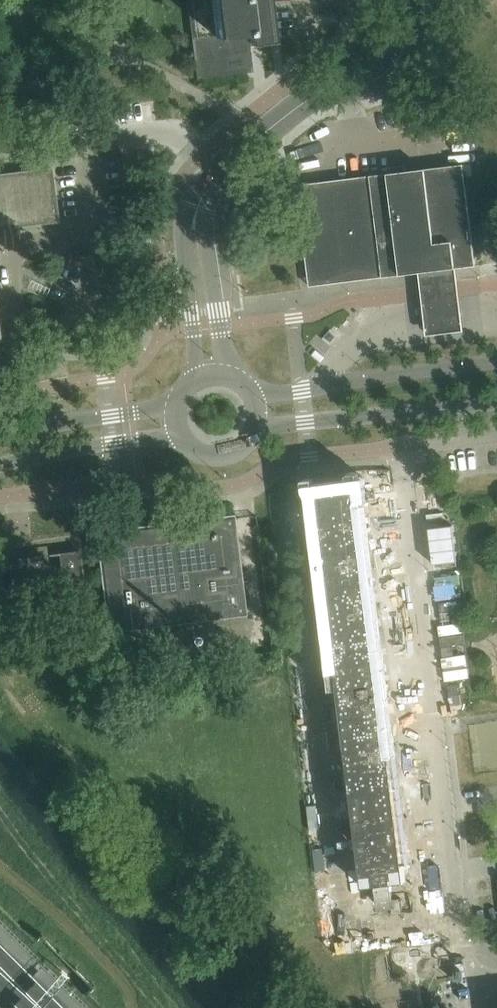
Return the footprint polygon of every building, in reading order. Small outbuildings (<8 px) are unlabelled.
[(267,0),(187,0),(197,79),(248,73),(253,72),(249,43),(272,40),(267,0)] [(419,273),(456,268),(475,266),(463,165),(406,172),(405,166),(390,167),(391,174),(388,174),(297,185),(309,286),(401,275),(419,273)] [(36,212),(38,223),(58,221),(52,173),(52,167),(0,173),(0,217),(36,212)] [(456,268),(419,273),(427,334),(464,329),(456,268)] [(356,488),(315,493),(323,559),(331,625),(339,690),(347,755),(355,820),(364,887),(365,886),(374,884),(376,897),(376,899),(377,901),(378,903),(379,904),(380,906),(382,907),(384,908),(384,909),(385,909),(386,909),(387,909),(388,908),(389,906),(390,905),(391,903),(392,901),(392,899),(392,897),(392,895),(391,892),(390,892),(389,884),(390,884),(390,883),(405,881),(402,852),(399,833),(397,815),(394,787),(391,769),(389,750),(386,722),(383,704),(381,684),(377,656),(373,619),(369,591),(367,573),(365,554),(361,526),(359,508),(356,488)] [(96,532),(108,630),(244,613),(232,515),(96,532)] [(58,553),(63,589),(82,586),(78,550),(58,553)] [(8,559),(12,595),(46,591),(42,555),(8,559)]
